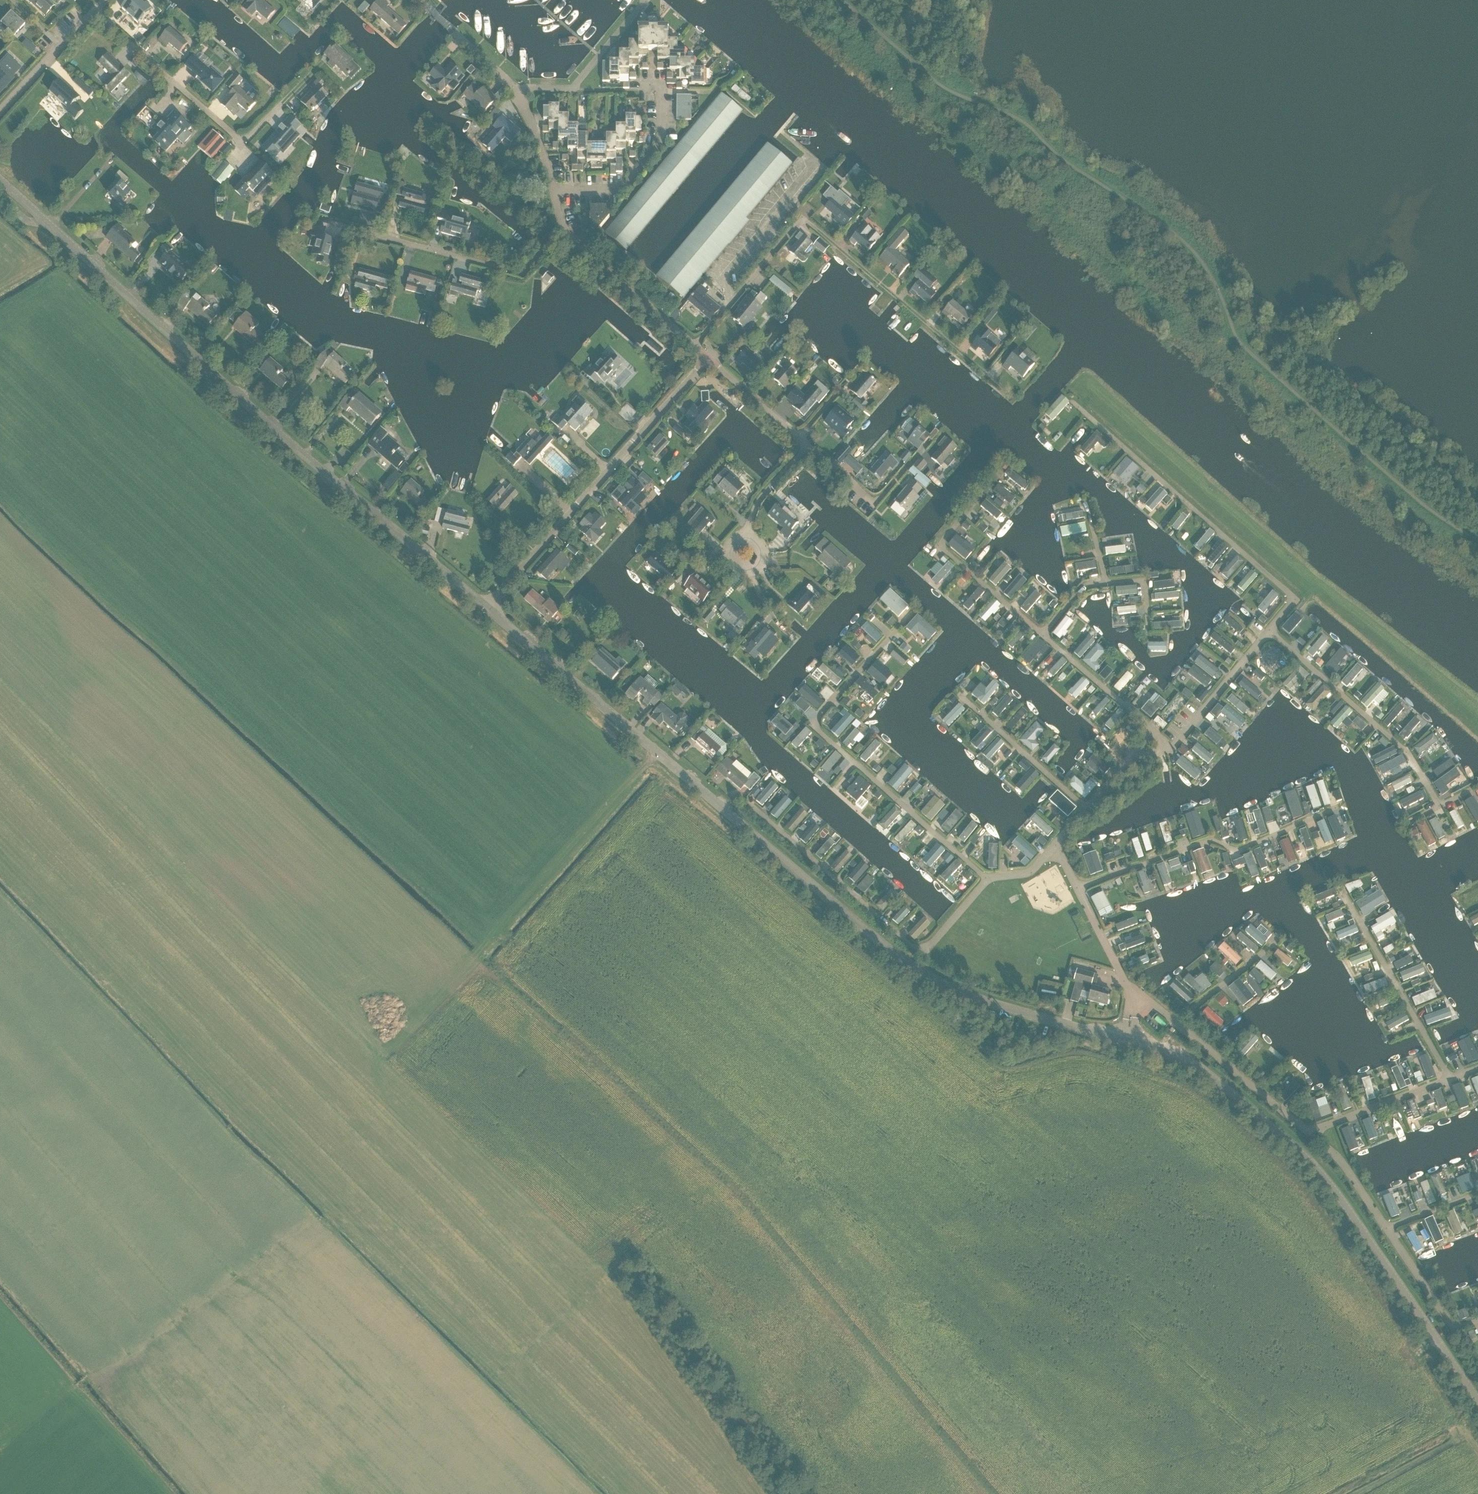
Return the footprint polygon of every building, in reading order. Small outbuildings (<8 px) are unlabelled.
[(29,3),(30,2),(44,16),(54,4),(50,0),(26,0),(29,3)] [(120,8),(142,28),(150,19),(129,0),(127,0),(120,8)] [(247,3),(242,8),(252,17),(257,12),(262,16),(267,21),(275,11),(270,7),(262,0),(249,0),(247,3)] [(313,9),(321,0),(302,0),(313,9)] [(398,34),(406,25),(386,7),(389,5),(383,0),(379,0),(371,10),(398,34)] [(370,6),(365,2),(358,10),(363,14),(370,6)] [(10,10),(0,22),(14,35),(24,23),(10,10)] [(638,27),(638,37),(648,37),(648,40),(658,40),(658,30),(658,27),(658,20),(648,20),(648,27),(638,27)] [(169,43),(180,52),(188,43),(169,27),(159,39),(167,46),(169,43)] [(658,50),(657,50),(657,60),(667,60),(667,50),(677,50),(677,40),(668,40),(668,28),(658,27),(658,30),(658,50)] [(152,39),(156,42),(161,36),(157,32),(152,39)] [(638,37),(638,40),(639,40),(638,49),(648,50),(657,50),(658,50),(658,40),(648,40),(648,37),(638,37)] [(648,56),(648,50),(638,49),(639,40),(638,40),(629,40),(629,49),(629,59),(639,59),(639,56),(648,56)] [(349,62),(352,60),(335,43),(324,54),(331,60),(328,63),(333,68),(336,65),(347,77),(356,68),(349,62)] [(31,45),(27,49),(32,54),(36,50),(31,45)] [(639,66),(639,59),(629,59),(629,49),(619,49),(619,59),(619,69),(629,69),(629,66),(639,66)] [(667,50),(667,60),(670,60),(670,69),(677,69),(677,60),(686,60),(686,59),(687,50),(677,50),(667,50)] [(129,74),(118,64),(107,54),(104,57),(99,63),(112,75),(103,84),(111,93),(126,77),(129,74)] [(7,55),(0,63),(0,65),(3,67),(2,69),(1,68),(0,69),(0,93),(13,79),(10,76),(11,75),(12,76),(20,68),(7,55)] [(191,70),(188,73),(195,78),(197,76),(202,80),(201,81),(212,91),(222,79),(211,69),(210,71),(199,61),(193,56),(185,65),(191,70)] [(609,78),(619,78),(619,75),(629,75),(629,69),(619,69),(619,59),(609,59),(609,62),(603,62),(603,81),(609,81),(609,78)] [(677,60),(677,69),(680,69),(680,79),(686,79),(686,70),(696,69),(696,59),(686,59),(686,60),(677,60)] [(458,83),(464,76),(461,73),(451,63),(444,71),(438,66),(430,75),(435,80),(429,86),(438,94),(441,94),(445,89),(445,88),(447,86),(454,92),(460,85),(458,83)] [(151,79),(139,69),(134,75),(143,88),(151,79)] [(706,69),(696,69),(686,70),(686,79),(689,79),(689,85),(703,85),(703,79),(705,79),(706,69)] [(243,80),(236,74),(226,86),(231,91),(219,105),(234,117),(240,110),(236,107),(238,105),(247,112),(256,102),(237,87),(243,80)] [(312,91),(301,102),(311,112),(327,96),(331,101),(337,96),(317,76),(307,86),(312,91)] [(79,99),(80,99),(60,80),(59,81),(60,81),(50,92),(50,91),(49,92),(67,109),(65,111),(75,120),(76,119),(75,119),(82,111),(83,112),(83,111),(74,103),(79,99)] [(739,81),(735,86),(753,99),(756,94),(739,81)] [(483,113),(495,100),(482,88),(478,92),(472,86),(463,95),(483,113)] [(731,91),(747,104),(751,100),(734,87),(731,91)] [(715,102),(736,119),(742,111),(721,94),(715,102)] [(709,109),(730,126),(736,119),(715,102),(709,109)] [(543,106),(543,120),(549,120),(549,123),(558,123),(559,113),(559,104),(549,103),(549,106),(543,106)] [(703,116),(724,133),(730,126),(709,109),(703,116)] [(174,112),(168,119),(170,121),(166,125),(160,119),(152,128),(160,135),(155,141),(166,151),(177,138),(183,143),(192,134),(187,130),(190,127),(174,112)] [(558,123),(549,123),(548,129),(558,130),(558,133),(568,133),(568,123),(568,113),(559,113),(558,123)] [(641,131),(641,117),(636,117),(636,114),(625,114),(625,123),(626,123),(626,133),(635,133),(635,131),(641,131)] [(505,137),(511,143),(521,131),(502,115),(497,122),(493,127),(495,129),(482,144),(492,152),(505,137)] [(300,125),(291,116),(262,148),(274,158),(281,150),(276,146),(279,142),(284,146),(296,133),(294,132),(300,125)] [(697,123),(718,140),(724,133),(703,116),(697,123)] [(578,123),(568,123),(568,133),(558,133),(558,139),(568,139),(568,142),(577,142),(578,133),(578,132),(578,123)] [(616,123),(616,133),(616,143),(626,143),(626,140),(635,140),(635,133),(626,133),(626,123),(625,123),(616,123)] [(692,129),(712,147),(718,140),(697,123),(692,129)] [(686,136),(707,154),(712,147),(692,129),(686,136)] [(226,143),(212,130),(197,147),(211,160),(226,143)] [(577,142),(568,142),(567,149),(577,149),(577,152),(587,152),(587,142),(587,133),(578,132),(578,133),(577,142)] [(606,152),(616,152),(616,149),(626,149),(626,143),(616,143),(616,133),(606,133),(606,142),(606,152)] [(680,143),(701,161),(707,154),(686,136),(680,143)] [(591,169),(596,169),(597,142),(587,142),(587,152),(577,152),(577,158),(587,159),(587,162),(591,162),(591,169)] [(606,142),(597,142),(596,169),(602,169),(602,162),(606,162),(606,159),(616,159),(616,152),(606,152),(606,142)] [(674,150),(695,168),(701,161),(680,143),(674,150)] [(768,143),(761,151),(786,171),(792,164),(768,143)] [(669,157),(689,174),(695,168),(674,150),(669,157)] [(755,158),(780,178),(786,171),(761,151),(755,158)] [(663,164),(684,181),(689,174),(669,157),(663,164)] [(750,164),(774,185),(780,178),(755,158),(750,164)] [(234,170),(224,161),(219,161),(208,174),(221,185),(234,170)] [(249,187),(255,193),(259,196),(269,184),(276,177),(260,162),(235,190),(241,196),(240,197),(244,200),(249,195),(245,191),(249,187)] [(657,171),(678,188),(684,181),(663,164),(657,171)] [(744,171),(769,192),(774,185),(750,164),(744,171)] [(130,178),(133,175),(124,168),(122,170),(130,178)] [(108,193),(119,203),(131,191),(124,185),(129,179),(120,171),(115,177),(119,181),(108,193)] [(651,178),(672,195),(678,188),(657,171),(651,178)] [(738,178),(763,199),(769,192),(744,171),(738,178)] [(646,185),(666,202),(672,195),(651,178),(646,185)] [(732,185),(757,206),(763,199),(738,178),(732,185)] [(358,191),(357,195),(354,194),(351,203),(376,210),(376,213),(381,214),(385,203),(379,201),(382,190),(357,183),(355,190),(358,191)] [(640,192),(660,209),(666,202),(646,185),(640,192)] [(726,192),(751,213),(757,206),(732,185),(726,192)] [(823,196),(829,202),(825,207),(836,217),(833,219),(844,228),(854,216),(843,206),(849,199),(848,198),(847,200),(831,187),(823,196)] [(423,206),(424,202),(428,203),(429,197),(423,195),(404,190),(402,196),(405,197),(404,201),(401,200),(399,207),(429,215),(431,208),(423,206)] [(634,198),(655,216),(660,209),(640,192),(634,198)] [(721,198),(746,219),(751,213),(726,192),(721,198)] [(628,205),(649,223),(655,216),(634,198),(628,205)] [(711,210),(738,233),(748,221),(721,198),(711,210)] [(622,212),(643,230),(649,223),(628,205),(622,212)] [(606,214),(606,207),(590,207),(591,230),(595,234),(609,217),(609,214),(606,214)] [(442,226),(441,232),(469,240),(471,233),(468,233),(471,222),(449,216),(450,211),(441,208),(437,220),(450,224),(449,228),(442,226)] [(872,213),(865,208),(859,216),(865,221),(872,213)] [(702,222),(729,245),(738,233),(711,210),(702,222)] [(617,219),(638,237),(643,230),(622,212),(617,219)] [(611,226),(632,243),(638,237),(617,219),(611,226)] [(695,229),(722,252),(729,245),(702,222),(695,229)] [(118,224),(108,235),(115,241),(113,243),(134,262),(140,255),(132,248),(136,243),(123,232),(125,230),(118,224)] [(849,241),(854,245),(856,243),(867,252),(876,242),(880,237),(864,224),(860,228),(849,241)] [(611,226),(605,233),(626,250),(632,243),(611,226)] [(327,265),(334,240),(328,239),(327,242),(323,241),(326,230),(315,227),(312,235),(317,236),(312,255),(319,256),(318,259),(322,260),(321,264),(327,265)] [(909,234),(902,228),(887,244),(890,247),(880,259),(889,267),(891,264),(896,268),(892,272),(898,277),(910,264),(895,251),(909,234)] [(689,237),(716,260),(722,252),(695,229),(689,237)] [(805,263),(808,259),(808,256),(804,253),(812,243),(800,233),(796,238),(798,240),(789,251),(799,259),(798,260),(802,263),(805,263)] [(683,245),(710,267),(716,260),(689,237),(683,245)] [(813,245),(823,254),(829,247),(818,239),(813,245)] [(162,266),(181,282),(187,276),(191,271),(182,263),(171,253),(173,250),(167,244),(158,254),(164,259),(163,259),(165,262),(162,266)] [(677,251),(704,274),(710,267),(683,245),(677,251)] [(670,260),(697,283),(704,274),(677,251),(670,260)] [(147,260),(142,256),(135,263),(140,268),(147,260)] [(663,268),(690,290),(697,283),(670,260),(663,268)] [(920,280),(909,292),(914,297),(917,294),(927,303),(936,294),(930,289),(937,280),(921,267),(914,275),(920,280)] [(663,268),(657,276),(684,298),(690,290),(663,268)] [(387,289),(391,278),(360,270),(355,287),(374,292),(376,286),(387,289)] [(436,279),(410,272),(409,279),(408,279),(407,283),(408,283),(406,290),(425,295),(426,290),(432,292),(436,279)] [(486,282),(461,275),(459,281),(463,282),(462,286),(455,284),(456,281),(453,280),(450,291),(475,298),(477,291),(480,292),(481,288),(484,289),(486,282)] [(776,277),(772,282),(790,297),(794,292),(776,277)] [(701,286),(700,287),(688,301),(710,320),(720,308),(705,295),(708,292),(706,291),(701,286)] [(963,294),(958,289),(952,296),(957,301),(963,294)] [(767,298),(761,293),(758,296),(757,295),(752,291),(738,307),(741,310),(733,319),(738,323),(743,327),(747,330),(756,319),(755,318),(764,307),(761,305),(767,298)] [(188,292),(177,305),(183,311),(190,303),(192,305),(189,309),(208,325),(218,314),(213,310),(211,312),(207,309),(210,306),(196,295),(195,297),(188,292)] [(952,300),(942,312),(947,317),(949,314),(963,326),(971,317),(952,300)] [(242,313),(238,309),(229,319),(234,323),(242,313)] [(994,316),(988,311),(980,319),(987,325),(994,316)] [(267,340),(255,329),(259,323),(246,312),(236,323),(239,325),(236,329),(259,350),(267,340)] [(985,329),(971,345),(976,350),(978,347),(989,356),(1001,342),(985,329)] [(746,349),(735,361),(740,365),(742,363),(753,372),(761,363),(746,349)] [(1017,349),(1013,353),(1003,365),(1008,369),(1011,367),(1023,377),(1031,368),(1034,364),(1017,349)] [(326,350),(315,363),(321,369),(324,365),(345,384),(352,376),(343,369),(347,365),(334,353),(332,355),(326,350)] [(617,359),(618,358),(614,355),(609,360),(604,356),(587,375),(595,383),(599,378),(604,383),(622,363),(617,359)] [(270,359),(263,366),(266,368),(262,372),(282,389),(288,381),(280,374),(283,370),(270,359)] [(773,379),(785,389),(790,384),(787,382),(797,371),(787,363),(773,379)] [(853,384),(848,389),(861,399),(875,382),(866,374),(856,386),(853,384)] [(804,397),(795,389),(787,398),(791,402),(790,404),(804,416),(815,404),(817,405),(830,390),(819,380),(804,397)] [(381,414),(372,407),(359,396),(358,398),(351,392),(339,405),(346,411),(350,408),(371,426),(377,419),(381,414)] [(1069,402),(1061,395),(1045,413),(1053,421),(1069,402)] [(861,402),(856,398),(852,403),(862,411),(868,404),(863,400),(861,402)] [(579,408),(575,404),(562,419),(557,414),(551,421),(561,430),(569,421),(572,424),(570,426),(575,431),(580,426),(582,428),(585,423),(583,421),(592,412),(588,407),(589,406),(584,401),(579,408)] [(705,420),(713,411),(704,403),(698,410),(695,407),(686,417),(689,420),(684,426),(693,433),(694,433),(696,434),(698,435),(700,435),(703,434),(705,433),(706,431),(707,429),(708,427),(707,424),(706,422),(705,420)] [(825,422),(844,438),(848,433),(845,430),(853,421),(837,407),(825,422)] [(919,448),(930,436),(912,421),(904,431),(917,441),(914,444),(919,448)] [(1047,428),(1042,424),(1039,428),(1043,432),(1047,428)] [(685,432),(678,426),(674,430),(681,437),(685,432)] [(405,458),(397,451),(398,449),(401,446),(388,434),(381,428),(368,443),(397,468),(402,462),(405,458)] [(1110,442),(1097,430),(1080,449),(1087,455),(1098,443),(1104,448),(1110,442)] [(530,465),(552,439),(547,435),(540,443),(537,440),(534,442),(530,438),(514,456),(510,453),(506,458),(514,466),(524,455),(527,458),(524,460),(530,465)] [(660,435),(648,449),(656,457),(668,443),(660,435)] [(931,458),(941,466),(954,450),(957,447),(945,437),(942,440),(938,445),(940,447),(931,458)] [(848,455),(841,449),(833,458),(841,464),(848,455)] [(909,460),(917,454),(913,449),(906,456),(909,460)] [(892,470),(898,463),(886,453),(869,472),(879,480),(889,468),(892,470)] [(858,463),(850,456),(844,463),(852,470),(858,463)] [(1139,468),(1126,457),(1113,473),(1125,483),(1139,468)] [(931,467),(919,458),(914,465),(925,474),(931,467)] [(1009,466),(1004,462),(1000,466),(1005,471),(1009,466)] [(388,483),(392,486),(403,471),(399,468),(388,483)] [(930,481),(922,475),(914,468),(910,473),(915,478),(915,479),(925,487),(930,481)] [(724,469),(713,481),(732,498),(743,486),(724,469)] [(1012,471),(1009,469),(1005,473),(1008,476),(1008,477),(1025,490),(1029,485),(1012,471)] [(643,473),(639,478),(646,484),(651,480),(643,473)] [(644,489),(632,478),(620,493),(617,490),(605,503),(610,507),(617,500),(632,514),(637,508),(631,503),(644,489)] [(919,497),(916,495),(922,489),(909,478),(905,484),(908,486),(898,497),(894,501),(906,512),(919,497)] [(411,480),(404,488),(407,490),(403,494),(423,511),(429,503),(420,496),(424,492),(411,480)] [(1015,497),(998,484),(993,490),(1010,504),(1015,497)] [(487,501),(500,513),(518,494),(513,489),(513,488),(510,485),(505,491),(500,486),(487,501)] [(1147,490),(1141,485),(1136,490),(1142,495),(1147,490)] [(710,486),(704,494),(709,498),(715,491),(710,486)] [(1167,494),(1160,487),(1144,505),(1152,512),(1167,494)] [(1002,514),(986,499),(980,505),(997,520),(1002,514)] [(798,523),(778,504),(768,515),(783,529),(780,533),(787,539),(793,533),(791,531),(798,523)] [(694,540),(698,535),(712,519),(714,521),(719,516),(706,505),(687,526),(683,531),(694,540)] [(442,509),(434,507),(431,521),(438,523),(442,509)] [(1190,513),(1185,510),(1172,527),(1177,531),(1190,513)] [(443,528),(468,534),(470,528),(466,527),(468,523),(465,522),(466,516),(447,511),(445,517),(449,518),(448,522),(444,521),(443,528)] [(1065,514),(1057,515),(1059,523),(1066,521),(1084,517),(1083,511),(1065,514)] [(591,540),(595,544),(605,533),(600,529),(606,523),(595,513),(592,516),(590,514),(579,525),(582,528),(579,531),(591,541),(591,540)] [(967,532),(971,526),(966,522),(961,527),(967,532)] [(989,528),(982,522),(977,528),(983,534),(989,528)] [(1085,522),(1060,527),(1061,536),(1087,531),(1085,522)] [(1215,534),(1210,529),(1198,543),(1196,542),(1193,545),(1195,547),(1200,552),(1215,534)] [(965,541),(957,535),(948,544),(965,560),(975,549),(965,541)] [(850,563),(824,539),(815,549),(822,555),(818,559),(834,573),(830,577),(834,581),(850,563)] [(1222,544),(1219,541),(1212,549),(1215,552),(1207,561),(1211,563),(1208,566),(1211,569),(1228,548),(1222,543),(1222,544)] [(580,551),(570,543),(566,548),(575,556),(580,551)] [(1125,546),(1105,548),(1106,556),(1126,553),(1125,546)] [(556,550),(537,572),(546,580),(565,558),(556,550)] [(656,553),(655,555),(647,564),(664,578),(668,581),(677,571),(656,553)] [(1244,562),(1238,556),(1230,565),(1228,563),(1226,566),(1228,567),(1221,574),(1228,581),(1244,562)] [(1095,561),(1075,564),(1076,572),(1096,569),(1095,561)] [(954,567),(948,562),(943,567),(938,562),(930,571),(935,576),(931,580),(937,585),(947,574),(948,575),(951,573),(949,572),(954,567)] [(1011,568),(1004,562),(989,580),(996,586),(1011,568)] [(1218,571),(1223,565),(1221,562),(1215,569),(1218,571)] [(1133,566),(1109,569),(1110,575),(1134,573),(1133,566)] [(690,573),(684,568),(674,580),(679,585),(690,573)] [(985,577),(989,572),(985,569),(981,574),(985,577)] [(1258,576),(1252,571),(1238,587),(1244,593),(1258,576)] [(1027,581),(1019,574),(1003,593),(1010,599),(1027,581)] [(695,575),(685,587),(703,602),(713,590),(695,575)] [(969,580),(964,576),(956,584),(962,589),(969,580)] [(1007,585),(1012,580),(1008,576),(1003,581),(1007,585)] [(1174,580),(1154,582),(1154,590),(1175,588),(1174,580)] [(785,587),(777,596),(798,614),(813,596),(797,583),(790,591),(785,587)] [(1136,585),(1116,587),(1116,596),(1137,594),(1136,585)] [(984,592),(979,587),(963,605),(968,610),(984,592)] [(908,605),(890,589),(880,600),(898,616),(908,605)] [(1041,596),(1035,590),(1020,608),(1027,613),(1041,596)] [(546,603),(540,598),(532,591),(525,600),(532,606),(549,621),(559,609),(549,600),(546,603)] [(1279,597),(1272,591),(1257,610),(1264,615),(1279,597)] [(1178,592),(1151,594),(1151,599),(1155,599),(1155,600),(1179,598),(1178,592)] [(1000,605),(993,599),(978,616),(985,622),(992,614),(994,615),(999,609),(998,607),(1000,605)] [(1053,610),(1058,605),(1054,601),(1049,606),(1053,610)] [(733,627),(735,624),(740,629),(748,620),(744,616),(746,615),(732,603),(731,605),(728,602),(720,611),(723,614),(721,616),(733,627)] [(1135,606),(1117,608),(1117,615),(1136,613),(1135,606)] [(715,615),(709,609),(701,619),(708,624),(715,615)] [(1288,636),(1303,619),(1296,612),(1281,629),(1288,636)] [(937,632),(918,615),(906,628),(915,636),(918,632),(928,641),(937,632)] [(1040,625),(1045,619),(1042,616),(1037,622),(1040,625)] [(1073,622),(1066,616),(1052,633),(1060,639),(1062,636),(1064,637),(1068,632),(1066,631),(1073,622)] [(1246,632),(1227,616),(1223,620),(1242,637),(1246,632)] [(1264,625),(1268,621),(1263,616),(1258,621),(1264,625)] [(897,622),(892,618),(887,625),(891,629),(897,622)] [(1008,624),(1003,619),(998,625),(1003,630),(1008,624)] [(1022,624),(1017,619),(1000,638),(1005,642),(1022,624)] [(1182,621),(1154,623),(1154,629),(1183,628),(1182,621)] [(882,636),(867,622),(861,629),(868,635),(865,638),(874,646),(882,636)] [(1077,635),(1083,627),(1079,624),(1073,632),(1077,635)] [(1027,633),(1022,628),(1007,644),(1012,649),(1027,633)] [(764,629),(750,646),(745,652),(754,659),(759,654),(765,659),(780,642),(774,637),(776,634),(771,629),(768,632),(764,629)] [(1235,649),(1214,632),(1210,637),(1231,654),(1235,649)] [(1095,641),(1089,636),(1074,652),(1080,658),(1095,641)] [(1326,641),(1321,637),(1307,653),(1312,657),(1316,653),(1318,654),(1320,651),(1318,650),(1326,641)] [(1050,649),(1038,639),(1022,659),(1029,665),(1040,653),(1043,656),(1050,649)] [(1300,640),(1299,639),(1296,642),(1302,647),(1306,643),(1301,639),(1300,640)] [(1069,644),(1064,640),(1060,644),(1065,648),(1069,644)] [(861,647),(854,641),(850,645),(857,651),(861,647)] [(1106,651),(1097,643),(1081,660),(1095,672),(1101,666),(1096,662),(1106,651)] [(1166,643),(1148,643),(1148,652),(1166,652),(1166,643)] [(911,651),(903,644),(899,649),(906,655),(911,651)] [(846,645),(838,653),(851,665),(859,657),(846,645)] [(903,667),(909,660),(896,649),(890,655),(903,667)] [(602,650),(592,661),(613,679),(623,668),(602,650)] [(1346,656),(1339,650),(1324,668),(1334,677),(1340,670),(1337,668),(1346,656)] [(1323,653),(1319,657),(1325,663),(1329,659),(1323,653)] [(1219,670),(1200,655),(1194,663),(1213,678),(1219,670)] [(1053,662),(1049,658),(1045,663),(1049,666),(1053,662)] [(1068,662),(1063,658),(1048,673),(1053,677),(1068,662)] [(1324,664),(1318,659),(1315,663),(1320,668),(1324,664)] [(892,674),(877,661),(867,671),(882,685),(892,674)] [(841,680),(823,664),(818,670),(836,686),(841,680)] [(1363,669),(1357,664),(1341,682),(1347,687),(1350,684),(1351,686),(1354,683),(1352,682),(1363,669)] [(1301,683),(1309,674),(1299,665),(1282,684),(1289,690),(1298,680),(1301,683)] [(1211,681),(1193,666),(1187,673),(1206,688),(1211,681)] [(842,678),(846,674),(839,668),(835,672),(842,678)] [(1265,677),(1256,670),(1253,674),(1261,682),(1265,677)] [(1133,676),(1127,671),(1114,687),(1119,691),(1133,676)] [(1089,683),(1082,677),(1068,692),(1075,699),(1089,683)] [(647,705),(650,702),(654,706),(665,694),(660,690),(658,693),(640,678),(626,694),(633,700),(639,693),(646,698),(643,701),(647,705)] [(878,694),(861,678),(855,683),(873,700),(878,694)] [(1247,681),(1244,678),(1239,684),(1255,698),(1260,693),(1250,684),(1252,683),(1248,679),(1247,681)] [(1143,692),(1149,683),(1142,679),(1137,689),(1143,692)] [(986,688),(980,683),(971,694),(984,705),(1000,687),(993,681),(986,688)] [(1322,685),(1317,681),(1306,693),(1311,697),(1322,685)] [(685,689),(678,682),(671,691),(678,697),(680,695),(684,699),(689,694),(685,690),(685,689)] [(963,690),(968,685),(964,682),(960,687),(963,690)] [(1384,689),(1378,683),(1360,702),(1367,708),(1384,689)] [(823,701),(805,685),(799,692),(817,708),(823,701)] [(1331,692),(1323,685),(1305,705),(1313,712),(1331,692)] [(1189,700),(1193,695),(1186,690),(1182,695),(1189,700)] [(1201,703),(1208,693),(1204,690),(1196,700),(1201,703)] [(1362,697),(1356,692),(1353,696),(1358,702),(1362,697)] [(1167,703),(1155,693),(1141,710),(1151,718),(1158,709),(1161,711),(1167,703)] [(1248,709),(1232,694),(1227,700),(1243,714),(1248,709)] [(952,705),(957,700),(953,695),(948,700),(952,705)] [(1013,700),(1007,695),(992,712),(997,717),(1013,700)] [(1093,705),(1098,700),(1093,696),(1089,702),(1093,705)] [(851,701),(846,697),(841,702),(846,707),(851,701)] [(1110,701),(1106,697),(1092,712),(1096,716),(1110,701)] [(1164,714),(1169,719),(1183,702),(1178,698),(1164,714)] [(999,702),(996,699),(990,706),(993,709),(999,702)] [(1333,717),(1343,705),(1338,700),(1327,712),(1333,717)] [(663,722),(677,734),(685,724),(684,724),(687,721),(687,717),(683,714),(680,714),(677,717),(662,704),(654,713),(654,714),(651,718),(660,725),(663,722)] [(965,709),(959,704),(942,721),(948,727),(965,709)] [(1246,722),(1226,705),(1223,709),(1218,704),(1210,713),(1217,719),(1221,713),(1240,729),(1246,722)] [(1404,708),(1399,704),(1383,723),(1387,727),(1404,708)] [(1352,712),(1345,706),(1329,724),(1336,729),(1352,712)] [(1027,712),(1022,708),(1006,725),(1011,730),(1027,712)] [(1126,714),(1119,708),(1105,725),(1111,730),(1126,714)] [(864,716),(858,711),(854,715),(860,720),(864,716)] [(1384,717),(1379,712),(1375,717),(1380,721),(1384,717)] [(854,719),(847,713),(831,731),(838,737),(854,719)] [(792,727),(779,715),(771,723),(782,733),(778,737),(785,742),(800,726),(796,722),(792,727)] [(1364,716),(1349,733),(1356,738),(1371,721),(1364,716)] [(1420,722),(1415,717),(1398,735),(1404,740),(1406,737),(1407,738),(1411,734),(1410,733),(1420,722)] [(1167,726),(1158,718),(1154,723),(1163,731),(1167,726)] [(861,725),(856,721),(852,725),(857,730),(861,725)] [(1122,731),(1128,724),(1124,721),(1119,729),(1122,731)] [(1045,730),(1036,722),(1019,740),(1033,752),(1040,745),(1035,741),(1045,730)] [(992,732),(986,726),(970,744),(977,749),(992,732)] [(811,733),(806,728),(791,743),(797,748),(811,733)] [(1223,738),(1210,728),(1204,735),(1217,745),(1223,738)] [(713,757),(715,754),(720,758),(726,751),(726,745),(708,729),(704,734),(699,730),(692,739),(713,757)] [(860,733),(855,729),(843,744),(847,748),(860,733)] [(1201,735),(1195,732),(1192,737),(1197,741),(1201,735)] [(1438,741),(1433,734),(1413,748),(1419,756),(1438,741)] [(1134,741),(1128,736),(1114,751),(1120,756),(1134,741)] [(1004,743),(997,738),(982,754),(988,760),(1004,743)] [(1389,744),(1382,738),(1378,743),(1385,749),(1389,744)] [(880,745),(875,740),(860,757),(865,762),(880,745)] [(825,746),(819,741),(815,746),(821,751),(825,746)] [(1214,758),(1197,743),(1192,749),(1208,764),(1214,758)] [(1060,749),(1054,744),(1042,759),(1048,764),(1060,749)] [(864,749),(859,745),(853,752),(858,756),(864,749)] [(1184,757),(1189,752),(1183,747),(1178,752),(1184,757)] [(1393,747),(1371,758),(1375,765),(1396,754),(1393,747)] [(1012,754),(1007,749),(1002,754),(1007,759),(1012,754)] [(841,757),(836,752),(821,768),(827,774),(841,757)] [(1095,755),(1086,764),(1096,773),(1099,769),(1104,773),(1109,768),(1095,755)] [(1402,755),(1382,767),(1385,774),(1406,761),(1402,755)] [(1201,772),(1182,756),(1176,763),(1195,780),(1201,772)] [(727,778),(740,789),(744,786),(750,791),(760,779),(753,773),(752,775),(736,761),(733,764),(727,758),(716,771),(725,779),(727,778)] [(881,769),(886,764),(880,759),(876,764),(881,769)] [(819,764),(814,760),(810,765),(815,769),(819,764)] [(1031,767),(1023,760),(1018,766),(1026,772),(1031,767)] [(1436,779),(1454,766),(1450,760),(1442,766),(1441,764),(1437,767),(1438,769),(1432,773),(1436,779)] [(877,774),(881,770),(876,765),(872,769),(877,774)] [(913,772),(905,765),(888,784),(897,792),(913,772)] [(896,771),(891,766),(887,771),(892,776),(896,771)] [(769,773),(765,767),(758,772),(762,778),(769,773)] [(1039,775),(1032,768),(1015,787),(1022,793),(1039,775)] [(1461,776),(1455,768),(1433,784),(1442,796),(1449,790),(1447,786),(1461,776)] [(1404,775),(1400,769),(1395,772),(1399,778),(1404,775)] [(1087,780),(1091,776),(1085,771),(1082,776),(1087,780)] [(871,786),(859,776),(846,792),(857,802),(871,786)] [(1085,785),(1074,776),(1071,781),(1067,778),(1064,781),(1085,799),(1097,786),(1089,780),(1085,785)] [(1411,782),(1408,776),(1391,784),(1395,791),(1411,782)] [(779,786),(774,782),(757,802),(762,806),(779,786)] [(1324,782),(1317,784),(1325,807),(1331,805),(1324,782)] [(921,788),(917,784),(910,792),(915,796),(921,788)] [(1314,786),(1306,789),(1313,810),(1322,808),(1314,786)] [(1412,789),(1411,787),(1405,790),(1408,796),(1414,793),(1414,792),(1415,792),(1413,789),(1412,789)] [(755,798),(760,792),(756,789),(751,795),(755,798)] [(881,795),(876,790),(872,795),(877,799),(881,795)] [(1293,819),(1303,815),(1294,790),(1284,793),(1293,819)] [(1077,808),(1058,791),(1049,801),(1061,812),(1058,815),(1064,820),(1067,817),(1068,818),(1077,808)] [(1424,799),(1420,791),(1399,802),(1403,809),(1424,799)] [(945,806),(934,796),(920,812),(931,822),(945,806)] [(1473,796),(1464,802),(1477,823),(1477,805),(1473,796)] [(785,797),(770,813),(777,819),(791,802),(785,797)] [(1282,804),(1276,807),(1280,815),(1286,811),(1282,804)] [(901,812),(895,806),(878,825),(885,830),(901,812)] [(1269,807),(1263,809),(1266,821),(1273,819),(1269,807)] [(807,815),(801,809),(785,827),(792,833),(807,815)] [(963,816),(956,810),(941,828),(948,834),(963,816)] [(1260,810),(1253,812),(1253,814),(1247,816),(1249,824),(1256,822),(1258,830),(1255,831),(1256,836),(1260,835),(1267,833),(1260,810)] [(1463,827),(1455,810),(1449,813),(1458,829),(1463,827)] [(948,815),(944,811),(937,818),(942,822),(948,815)] [(1198,812),(1185,816),(1193,839),(1205,835),(1198,812)] [(1054,831),(1035,814),(1030,820),(1048,837),(1054,831)] [(1335,815),(1327,819),(1337,842),(1345,838),(1335,815)] [(1433,815),(1427,818),(1429,822),(1438,840),(1445,836),(1436,818),(1435,818),(1433,815)] [(1240,816),(1232,819),(1237,833),(1234,834),(1236,839),(1238,838),(1239,841),(1248,839),(1240,816)] [(1324,820),(1317,823),(1325,844),(1333,841),(1324,820)] [(1436,843),(1424,820),(1416,824),(1428,847),(1436,843)] [(916,825),(911,821),(895,839),(900,844),(916,825)] [(977,827),(972,822),(958,839),(964,843),(977,827)] [(1166,823),(1160,825),(1166,843),(1172,841),(1166,823)] [(819,829),(813,824),(800,839),(806,844),(819,829)] [(923,830),(918,826),(914,830),(919,835),(923,830)] [(1306,828),(1299,830),(1307,851),(1313,849),(1306,828)] [(1412,838),(1418,835),(1415,828),(1408,832),(1412,838)] [(1317,832),(1310,835),(1313,841),(1320,839),(1317,832)] [(1147,833),(1141,835),(1146,851),(1152,850),(1147,833)] [(974,846),(980,839),(976,836),(970,843),(974,846)] [(1037,853),(1018,837),(1012,844),(1031,861),(1037,853)] [(1048,842),(1041,837),(1037,842),(1043,847),(1048,842)] [(1138,838),(1132,840),(1138,858),(1144,856),(1138,838)] [(1288,838),(1279,841),(1288,862),(1296,859),(1288,838)] [(835,843),(830,839),(816,854),(821,859),(835,843)] [(1272,851),(1278,848),(1275,841),(1269,844),(1272,851)] [(945,850),(937,844),(922,861),(930,867),(945,850)] [(842,849),(838,845),(834,850),(838,854),(842,849)] [(998,845),(989,845),(988,869),(997,869),(998,845)] [(1119,846),(1112,848),(1115,857),(1122,854),(1119,846)] [(1203,848),(1193,852),(1201,875),(1212,871),(1203,848)] [(1260,849),(1254,851),(1261,871),(1267,868),(1264,860),(1266,860),(1265,856),(1263,857),(1260,849)] [(852,857),(846,851),(831,867),(837,873),(852,857)] [(1096,851),(1083,855),(1090,875),(1103,871),(1096,851)] [(1112,852),(1105,855),(1107,861),(1114,859),(1112,852)] [(1251,852),(1245,854),(1253,876),(1259,874),(1251,852)] [(953,858),(948,853),(942,859),(948,864),(953,858)] [(1030,863),(1025,858),(1020,864),(1026,868),(1030,863)] [(962,865),(956,860),(941,877),(946,882),(962,865)] [(853,869),(857,865),(853,861),(849,865),(853,869)] [(868,868),(862,862),(847,878),(854,884),(868,868)] [(1192,862),(1187,864),(1191,874),(1195,873),(1192,862)] [(1164,863),(1156,865),(1163,886),(1171,884),(1164,863)] [(973,875),(968,870),(962,876),(967,881),(973,875)] [(1143,871),(1136,874),(1144,895),(1151,892),(1143,871)] [(1362,885),(1359,881),(1344,886),(1348,894),(1362,885)] [(1465,894),(1469,900),(1477,895),(1477,887),(1465,894)] [(898,895),(891,889),(876,906),(883,912),(898,895)] [(1335,896),(1332,889),(1312,898),(1315,904),(1335,896)] [(1386,902),(1379,891),(1367,898),(1366,897),(1355,903),(1364,918),(1375,911),(1374,909),(1386,902)] [(1113,911),(1103,892),(1091,898),(1100,917),(1113,911)] [(1465,900),(1462,894),(1457,897),(1459,903),(1465,900)] [(910,912),(904,907),(892,919),(898,924),(910,912)] [(1343,918),(1340,911),(1324,917),(1327,924),(1343,918)] [(1396,924),(1389,913),(1375,922),(1377,925),(1370,929),(1378,942),(1384,939),(1381,933),(1396,924)] [(1469,920),(1473,927),(1477,924),(1477,915),(1469,920)] [(930,924),(924,918),(908,934),(915,940),(930,924)] [(1136,918),(1115,926),(1118,932),(1138,925),(1136,918)] [(1256,930),(1250,925),(1245,931),(1262,946),(1272,934),(1261,925),(1256,930)] [(1358,933),(1355,926),(1335,934),(1338,941),(1358,933)] [(1258,948),(1240,933),(1236,938),(1247,947),(1246,949),(1249,952),(1251,950),(1254,953),(1258,948)] [(1125,943),(1124,943),(1127,951),(1145,944),(1142,936),(1132,940),(1130,937),(1124,940),(1125,943)] [(1362,945),(1359,938),(1353,941),(1355,947),(1362,945)] [(1242,960),(1224,943),(1218,950),(1236,967),(1242,960)] [(1394,950),(1391,945),(1382,950),(1385,955),(1394,950)] [(1293,961),(1278,950),(1273,956),(1288,967),(1293,961)] [(1372,960),(1369,952),(1349,960),(1352,967),(1372,960)] [(1132,962),(1128,963),(1131,970),(1150,962),(1147,955),(1135,960),(1134,957),(1131,959),(1132,962)] [(1391,964),(1395,962),(1391,955),(1387,957),(1391,964)] [(1413,964),(1409,957),(1393,964),(1397,972),(1413,964)] [(1277,975),(1261,961),(1256,967),(1272,981),(1277,975)] [(1225,972),(1215,963),(1209,970),(1220,978),(1225,972)] [(1424,975),(1421,966),(1399,975),(1403,983),(1424,975)] [(1075,982),(1070,1001),(1078,1003),(1081,991),(1090,994),(1088,1000),(1107,1006),(1111,991),(1092,986),(1091,986),(1094,974),(1076,969),(1073,982),(1075,982)] [(1265,979),(1254,969),(1249,975),(1260,985),(1265,979)] [(1374,979),(1372,974),(1363,978),(1365,983),(1374,979)] [(1196,976),(1193,979),(1189,975),(1183,981),(1199,997),(1205,992),(1211,986),(1202,975),(1198,979),(1196,976)] [(1385,979),(1366,987),(1369,994),(1379,989),(1380,992),(1389,988),(1385,979)] [(1239,980),(1228,989),(1243,1008),(1254,999),(1253,997),(1256,994),(1246,981),(1242,984),(1239,980)] [(1194,997),(1176,981),(1170,987),(1188,1003),(1194,997)] [(1436,999),(1433,991),(1411,999),(1414,1007),(1436,999)] [(1394,996),(1377,1003),(1379,1009),(1397,1002),(1394,996)] [(1223,1023),(1207,1008),(1202,1015),(1217,1029),(1223,1023)] [(1451,1018),(1448,1009),(1423,1017),(1426,1026),(1451,1018)] [(1389,1032),(1408,1021),(1404,1014),(1392,1020),(1390,1018),(1386,1020),(1388,1023),(1385,1025),(1389,1032)] [(1242,1060),(1258,1041),(1252,1035),(1235,1054),(1242,1060)] [(1469,1038),(1457,1043),(1468,1065),(1477,1059),(1477,1056),(1469,1038)] [(1457,1059),(1454,1053),(1447,1057),(1450,1063),(1457,1059)] [(1427,1054),(1419,1057),(1427,1079),(1436,1076),(1427,1054)] [(1397,1067),(1390,1070),(1399,1091),(1410,1086),(1408,1080),(1403,1082),(1397,1067)] [(1423,1081),(1419,1072),(1413,1074),(1415,1079),(1416,1079),(1417,1083),(1423,1081)] [(1369,1076),(1361,1079),(1367,1100),(1375,1098),(1369,1076)] [(1284,1102),(1299,1088),(1293,1082),(1292,1083),(1287,1078),(1280,1085),(1285,1090),(1279,1097),(1284,1102)] [(1460,1084),(1451,1087),(1460,1110),(1469,1107),(1460,1084)] [(1306,1088),(1302,1085),(1297,1090),(1300,1094),(1306,1088)] [(1351,1107),(1341,1085),(1334,1088),(1343,1111),(1351,1107)] [(1446,1108),(1440,1090),(1431,1094),(1433,1100),(1435,1100),(1439,1111),(1446,1108)] [(1314,1098),(1307,1101),(1314,1122),(1332,1116),(1328,1105),(1327,1106),(1324,1098),(1315,1101),(1314,1098)] [(1417,1111),(1413,1100),(1406,1103),(1410,1111),(1404,1113),(1407,1120),(1412,1118),(1414,1121),(1421,1118),(1418,1111),(1417,1111)] [(1377,1137),(1370,1117),(1362,1120),(1369,1140),(1377,1137)] [(1358,1149),(1350,1127),(1341,1131),(1349,1152),(1358,1149)] [(1446,1193),(1439,1173),(1430,1176),(1438,1197),(1440,1196),(1442,1202),(1448,1200),(1446,1193)] [(1474,1188),(1469,1173),(1456,1178),(1462,1193),(1474,1188)] [(1436,1202),(1427,1181),(1420,1183),(1429,1205),(1436,1202)] [(1423,1198),(1420,1190),(1413,1193),(1416,1201),(1423,1198)] [(1383,1197),(1391,1218),(1400,1215),(1392,1193),(1383,1197)] [(1463,1232),(1454,1210),(1445,1214),(1455,1236),(1463,1232)] [(1444,1240),(1433,1216),(1424,1220),(1435,1244),(1444,1240)] [(1429,1238),(1425,1230),(1421,1232),(1425,1240),(1429,1238)] [(1423,1249),(1413,1231),(1406,1235),(1416,1253),(1423,1249)] [(1470,1316),(1466,1308),(1456,1312),(1459,1320),(1470,1316)] [(1476,1338),(1474,1331),(1468,1332),(1470,1340),(1476,1338)]
